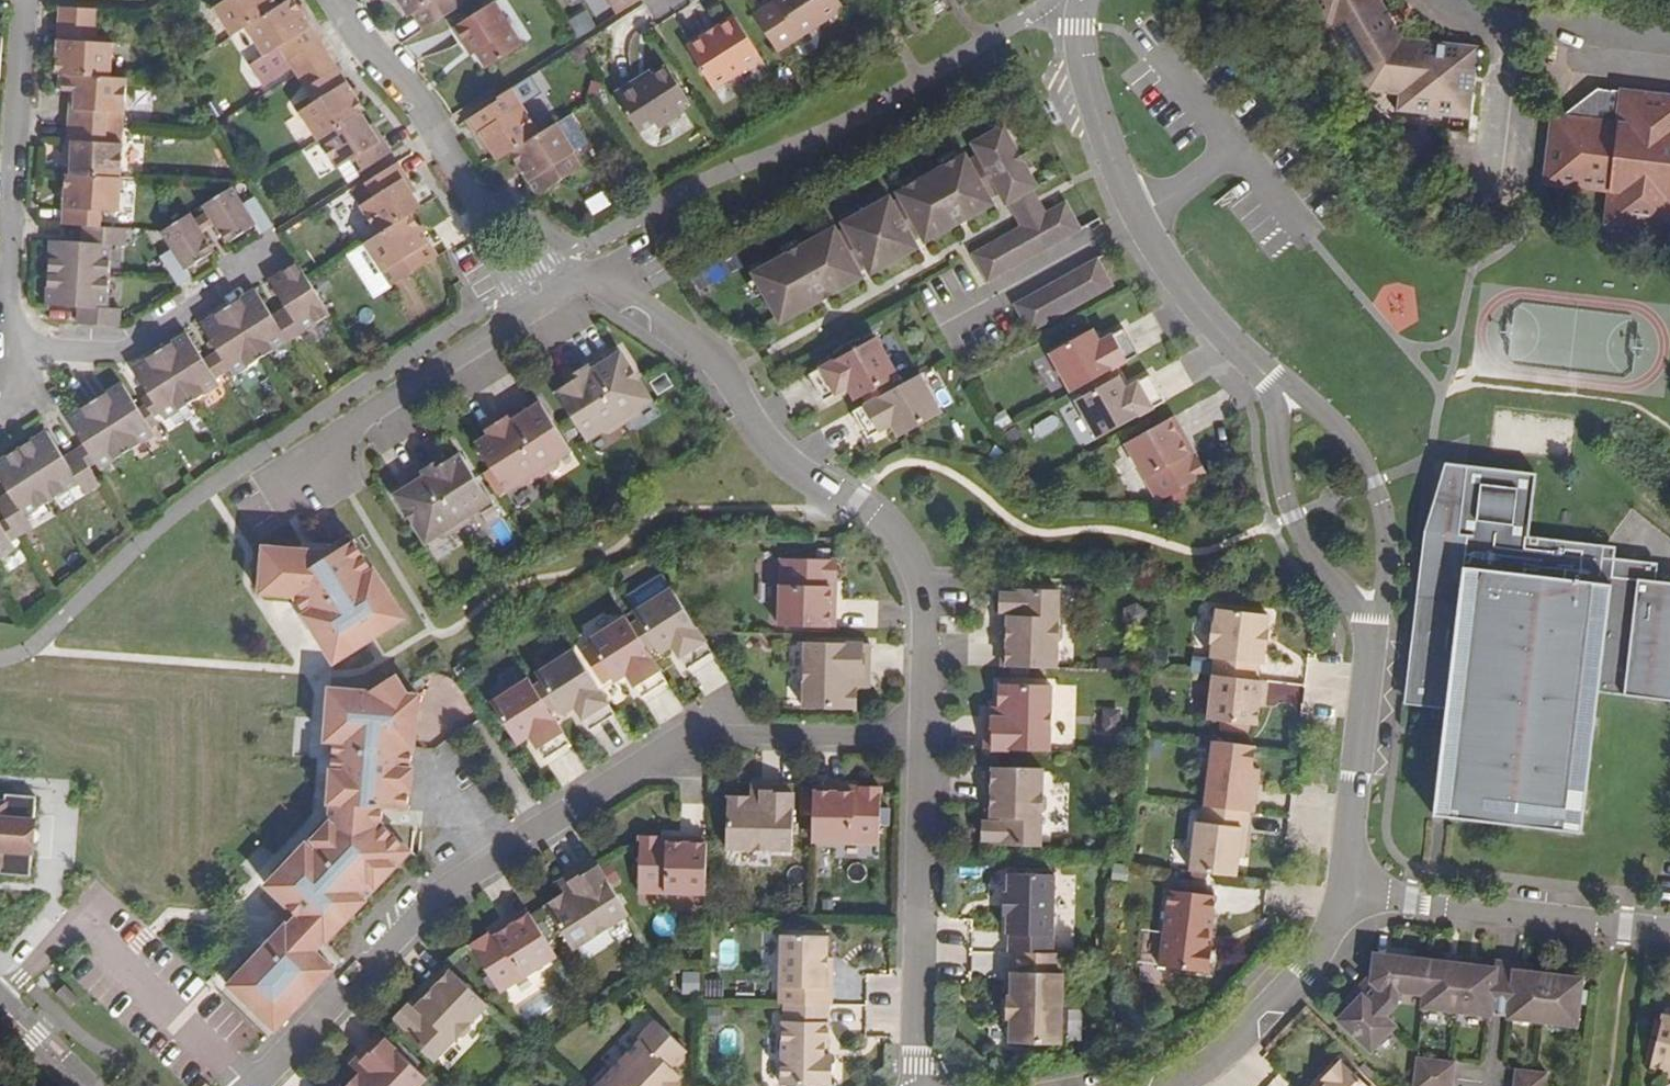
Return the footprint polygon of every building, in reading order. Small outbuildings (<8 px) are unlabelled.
[(232,36),(246,27),(279,6),(275,0),(225,0),(214,7),(232,36)] [(295,0),(289,0),(279,6),(246,27),(264,56),(279,47),(288,60),(320,40),(295,0)] [(424,30),(460,7),(456,0),(399,0),(409,17),(414,14),(424,30)] [(619,14),(640,0),(610,0),(619,14)] [(839,0),(775,0),(776,1),(754,16),(777,51),(844,8),(839,0)] [(1467,116),(1475,49),(1401,41),(1398,34),(1411,26),(1396,0),(1391,0),(1381,6),(1377,0),(1309,0),(1325,28),(1332,25),(1370,88),(1402,91),(1401,108),(1467,116)] [(487,68),(521,46),(493,2),(453,28),(464,45),(469,41),(487,68)] [(60,7),(56,74),(76,75),(111,77),(113,43),(95,42),(97,9),(60,7)] [(587,11),(569,21),(578,39),(597,29),(587,11)] [(761,58),(735,17),(715,30),(717,32),(708,37),(707,35),(687,47),(713,88),(761,58)] [(238,41),(249,64),(262,58),(251,35),(238,41)] [(329,54),(320,40),(288,60),(296,74),(329,54)] [(305,88),(338,68),(329,54),(296,74),(305,88)] [(638,79),(614,95),(638,131),(654,122),(657,127),(683,111),(679,105),(688,100),(666,67),(652,76),(641,83),(638,79)] [(299,111),(318,140),(361,112),(364,110),(338,68),(305,88),(314,102),(299,111)] [(650,72),(638,79),(641,83),(652,76),(650,72)] [(126,111),(128,78),(111,77),(76,75),(74,107),(70,107),(69,124),(107,127),(108,110),(126,111)] [(480,133),(497,160),(510,153),(541,133),(512,88),(497,97),(498,100),(466,120),(476,136),(480,133)] [(295,113),(313,102),(306,89),(287,101),(295,113)] [(1605,89),(1604,100),(1597,99),(1581,112),(1580,119),(1561,117),(1552,115),(1545,182),(1609,190),(1606,223),(1669,231),(1669,97),(1605,89)] [(1605,89),(1598,89),(1561,117),(1580,119),(1581,112),(1597,99),(1604,100),(1605,89)] [(378,140),(361,112),(318,140),(336,169),(351,160),(359,173),(392,153),(382,138),(378,140)] [(570,114),(557,123),(575,151),(588,143),(570,114)] [(575,151),(557,123),(541,133),(510,153),(537,195),(569,175),(560,161),(575,151)] [(107,127),(69,124),(68,142),(72,142),(70,174),(122,177),(124,144),(106,143),(107,127)] [(1004,126),(972,144),(979,155),(1000,193),(1006,204),(1013,200),(1032,190),(1038,187),(1004,126)] [(921,236),(925,242),(993,205),(990,198),(969,161),(966,155),(939,169),(943,177),(929,185),(924,177),(897,192),(901,199),(921,236)] [(979,155),(969,161),(990,198),(1000,193),(979,155)] [(360,206),(378,235),(411,213),(421,207),(404,180),(408,177),(398,162),(365,182),(374,196),(360,206)] [(120,212),(122,177),(70,174),(66,174),(63,225),(84,226),(92,226),(101,227),(102,211),(120,212)] [(259,234),(273,226),(255,195),(242,204),(231,187),(203,205),(209,213),(215,223),(228,243),(254,226),(259,234)] [(1022,216),(1027,224),(1046,213),(1041,206),(1032,190),(1013,200),(1022,216)] [(866,267),(870,273),(918,247),(914,240),(894,203),(890,196),(842,223),(846,230),(866,267)] [(894,203),(914,240),(921,236),(901,199),(894,203)] [(1082,230),(1066,202),(1046,213),(1027,224),(973,254),(988,282),(1082,230)] [(201,232),(215,223),(209,213),(195,222),(201,232)] [(392,286),(438,256),(411,213),(378,235),(364,243),(392,286)] [(178,285),(192,277),(186,268),(213,252),(201,232),(195,222),(189,214),(161,232),(172,249),(159,257),(178,285)] [(51,240),(49,273),(109,276),(111,244),(124,245),(125,228),(101,227),(92,226),(91,243),(83,242),(51,240)] [(92,226),(84,226),(83,242),(91,243),(92,226)] [(863,277),(859,271),(838,234),(835,227),(752,273),(781,323),(863,277)] [(846,230),(838,234),(859,271),(866,267),(846,230)] [(375,297),(392,286),(364,243),(348,254),(375,297)] [(1114,287),(1098,259),(1015,305),(1030,333),(1114,287)] [(291,314),(284,319),(291,329),(298,325),(298,326),(308,328),(330,314),(297,262),(269,280),(286,307),(291,314)] [(109,276),(49,273),(47,305),(79,307),(86,308),(85,324),(119,326),(120,309),(107,308),(109,276)] [(255,289),(228,307),(261,358),(282,345),(285,335),(284,334),(291,329),(284,319),(277,323),(272,316),(255,289)] [(85,324),(86,308),(79,307),(78,323),(85,324)] [(261,358),(228,307),(200,324),(218,351),(222,358),(215,362),(222,373),(229,369),(233,376),(261,358)] [(279,312),(284,319),(291,314),(286,307),(279,312)] [(272,316),(277,323),(284,319),(279,312),(272,316)] [(298,325),(291,329),(295,336),(308,328),(298,326),(298,325)] [(1053,351),(1075,391),(1083,386),(1108,372),(1142,353),(1127,327),(1110,336),(1110,343),(1102,340),(1095,328),(1053,351)] [(284,334),(285,335),(282,345),(295,336),(291,329),(284,334)] [(204,360),(187,333),(159,351),(192,402),(219,384),(215,378),(222,373),(215,362),(208,366),(204,360)] [(864,395),(869,403),(894,389),(890,381),(899,376),(876,337),(809,374),(824,401),(841,392),(841,385),(850,387),(856,399),(864,395)] [(192,402),(159,351),(132,368),(148,394),(153,401),(146,406),(150,412),(153,417),(160,413),(164,420),(192,402)] [(215,362),(222,358),(218,351),(211,355),(215,362)] [(603,356),(588,366),(625,423),(640,414),(642,406),(653,399),(637,375),(633,378),(630,373),(634,370),(622,351),(606,360),(603,356)] [(211,355),(204,360),(208,366),(215,362),(211,355)] [(625,423),(588,366),(573,375),(580,386),(574,389),(570,384),(556,392),(587,441),(602,432),(610,433),(625,423)] [(1113,379),(1108,372),(1083,386),(1087,393),(1079,398),(1100,437),(1168,400),(1153,373),(1136,382),(1136,390),(1128,387),(1121,375),(1113,379)] [(942,414),(920,374),(894,389),(869,403),(853,411),(868,438),(885,429),(885,422),(894,425),(900,437),(942,414)] [(573,375),(567,379),(570,384),(574,389),(580,386),(573,375)] [(157,423),(153,417),(150,412),(143,416),(139,410),(122,383),(95,400),(127,452),(155,434),(151,427),(157,423)] [(146,406),(153,401),(148,394),(141,399),(146,406)] [(127,452),(95,400),(67,418),(84,444),(88,451),(81,456),(88,467),(95,463),(99,470),(127,452)] [(523,407),(508,417),(544,475),(559,465),(562,457),(572,451),(557,427),(553,429),(550,424),(554,421),(541,402),(526,412),(523,407)] [(146,406),(139,410),(143,416),(150,412),(146,406)] [(1189,438),(1172,407),(1123,435),(1156,494),(1205,466),(1195,448),(1190,451),(1184,441),(1189,438)] [(544,475),(508,417),(492,427),(499,437),(494,441),(490,435),(476,444),(506,492),(521,483),(529,485),(544,475)] [(499,437),(492,427),(486,430),(490,435),(494,441),(499,437)] [(47,430),(20,447),(53,499),(78,484),(85,495),(100,485),(88,467),(81,456),(68,464),(64,457),(47,430)] [(1195,448),(1189,438),(1184,441),(1190,451),(1195,448)] [(81,456),(88,451),(84,444),(77,449),(81,456)] [(0,507),(0,508),(7,519),(11,526),(18,537),(33,527),(26,516),(53,499),(20,447),(0,460),(0,479),(9,493),(13,499),(0,507)] [(68,464),(81,456),(77,449),(64,457),(68,464)] [(437,460),(422,471),(459,528),(473,519),(475,511),(490,501),(460,453),(445,462),(449,468),(444,471),(437,460)] [(445,462),(443,457),(437,460),(444,471),(449,468),(445,462)] [(1600,827),(1621,607),(1641,609),(1633,692),(1669,696),(1669,579),(1659,577),(1661,553),(1535,541),(1542,469),(1442,459),(1428,604),(1448,606),(1447,622),(1467,624),(1449,813),(1600,827)] [(459,528),(422,471),(406,480),(410,484),(394,495),(406,514),(410,511),(413,516),(410,519),(425,543),(436,536),(444,537),(459,528)] [(0,498),(0,507),(13,499),(9,493),(0,498)] [(11,526),(7,519),(0,523),(4,530),(11,526)] [(16,548),(11,541),(18,537),(11,526),(4,530),(0,523),(0,558),(16,548)] [(333,549),(263,546),(255,595),(292,599),(333,662),(409,618),(356,536),(333,549)] [(837,560),(781,559),(780,626),(835,628),(836,593),(831,593),(831,581),(837,581),(837,560)] [(687,670),(713,653),(671,588),(634,612),(639,621),(631,625),(647,650),(655,645),(659,653),(671,645),(680,647),(677,653),(687,670)] [(1059,589),(1004,588),(1004,594),(1001,594),(1001,611),(1004,611),(1004,617),(1009,617),(1009,625),(1003,625),(1002,666),(1057,668),(1058,642),(1063,636),(1064,627),(1058,621),(1059,589)] [(1268,615),(1217,609),(1215,624),(1214,624),(1211,643),(1213,643),(1211,658),(1215,658),(1213,675),(1257,680),(1259,663),(1262,664),(1264,649),(1266,649),(1268,630),(1266,630),(1268,615)] [(642,699),(668,682),(647,650),(631,625),(626,617),(588,641),(614,682),(626,674),(635,676),(631,682),(642,699)] [(806,642),(804,708),(856,710),(856,687),(864,687),(864,677),(869,677),(871,645),(806,642)] [(590,731),(616,715),(574,650),(537,674),(542,682),(534,687),(550,711),(557,706),(562,714),(574,707),(583,708),(580,715),(590,731)] [(288,911),(217,989),(270,1040),(344,961),(328,946),(419,855),(424,692),(406,690),(395,674),(367,690),(326,686),(325,696),(324,731),(324,739),(324,743),(331,743),(328,807),(262,886),(288,911)] [(1257,680),(1213,675),(1208,720),(1257,725),(1260,706),(1260,698),(1266,699),(1267,681),(1257,680)] [(544,760),(570,744),(550,711),(534,687),(529,678),(491,702),(517,743),(529,736),(537,737),(534,744),(544,760)] [(1050,751),(1052,685),(1000,683),(999,706),(992,706),(992,717),(987,717),(986,749),(1050,751)] [(1256,746),(1214,741),(1206,806),(1249,812),(1255,812),(1259,782),(1252,781),(1253,769),(1256,746)] [(988,767),(987,808),(993,808),(992,817),(987,817),(987,822),(984,822),(983,840),(986,840),(986,845),(1041,847),(1042,815),(1047,810),(1047,800),(1042,795),(1043,768),(988,767)] [(1260,770),(1253,769),(1252,781),(1259,782),(1260,770)] [(726,848),(792,850),(794,786),(761,785),(761,790),(751,790),(751,797),(728,797),(726,848)] [(848,787),(814,786),(812,842),(880,844),(881,788),(860,787),(860,793),(848,792),(848,787)] [(35,821),(37,796),(5,794),(4,806),(7,806),(6,818),(35,821)] [(7,806),(4,806),(0,806),(0,865),(31,867),(35,821),(6,818),(7,806)] [(1245,846),(1249,812),(1206,806),(1203,806),(1201,823),(1197,822),(1191,871),(1236,876),(1238,857),(1240,845),(1245,846)] [(640,837),(639,893),(706,895),(707,839),(673,838),(673,844),(661,843),(661,838),(640,837)] [(574,950),(630,914),(595,860),(567,878),(570,882),(562,888),(565,894),(546,906),(574,950)] [(31,867),(0,865),(0,868),(0,874),(30,876),(31,867)] [(1015,952),(1055,953),(1057,875),(1012,874),(1012,893),(1008,892),(1007,912),(1011,913),(1011,934),(1013,934),(1013,952),(1015,952)] [(570,882),(567,878),(558,883),(562,888),(570,882)] [(1216,896),(1169,891),(1160,966),(1209,972),(1212,945),(1208,945),(1209,931),(1211,931),(1216,896)] [(470,946),(500,993),(557,957),(527,910),(498,928),(501,933),(491,939),(488,934),(470,946)] [(781,921),(779,1003),(784,1003),(828,1004),(831,1005),(832,958),(827,958),(827,944),(827,922),(781,921)] [(498,928),(488,934),(491,939),(501,933),(498,928)] [(1055,953),(1015,952),(1015,972),(1012,972),(1011,997),(1008,997),(1007,1019),(1011,1019),(1010,1043),(1061,1045),(1063,974),(1059,973),(1059,954),(1055,953)] [(1492,1016),(1497,968),(1375,953),(1338,1020),(1371,1052),(1396,1026),(1386,1017),(1397,1005),(1399,992),(1424,995),(1422,1008),(1492,1016)] [(447,966),(419,996),(423,1000),(417,1006),(413,1002),(409,1006),(407,1005),(395,1017),(397,1019),(393,1023),(433,1061),(455,1038),(463,1038),(469,1031),(469,1023),(487,1004),(447,966)] [(686,970),(685,992),(703,993),(704,971),(686,970)] [(1514,970),(1509,1016),(1542,1020),(1542,1022),(1578,1026),(1584,978),(1514,970)] [(423,1000),(419,996),(413,1002),(417,1006),(423,1000)] [(784,1003),(784,1021),(782,1021),(781,1085),(795,1085),(830,1085),(831,1056),(823,1056),(823,1043),(828,1043),(829,1022),(827,1022),(828,1004),(784,1003)] [(1664,1014),(1651,1066),(1669,1071),(1669,1076),(1669,1015),(1664,1014)] [(597,1085),(673,1085),(677,1081),(682,1077),(672,1067),(674,1065),(679,1065),(684,1059),(684,1053),(688,1050),(656,1020),(639,1038),(641,1040),(597,1085)] [(427,1079),(380,1034),(358,1058),(362,1061),(354,1069),(359,1074),(349,1085),(420,1085),(427,1079)] [(1417,1057),(1414,1085),(1453,1085),(1456,1062),(1417,1057)] [(350,1066),(354,1069),(362,1061),(358,1058),(350,1066)] [(1345,1065),(1326,1085),(1328,1085),(1366,1085),(1345,1065)] [(1514,1085),(1546,1085),(1548,1073),(1516,1069),(1514,1085)]
